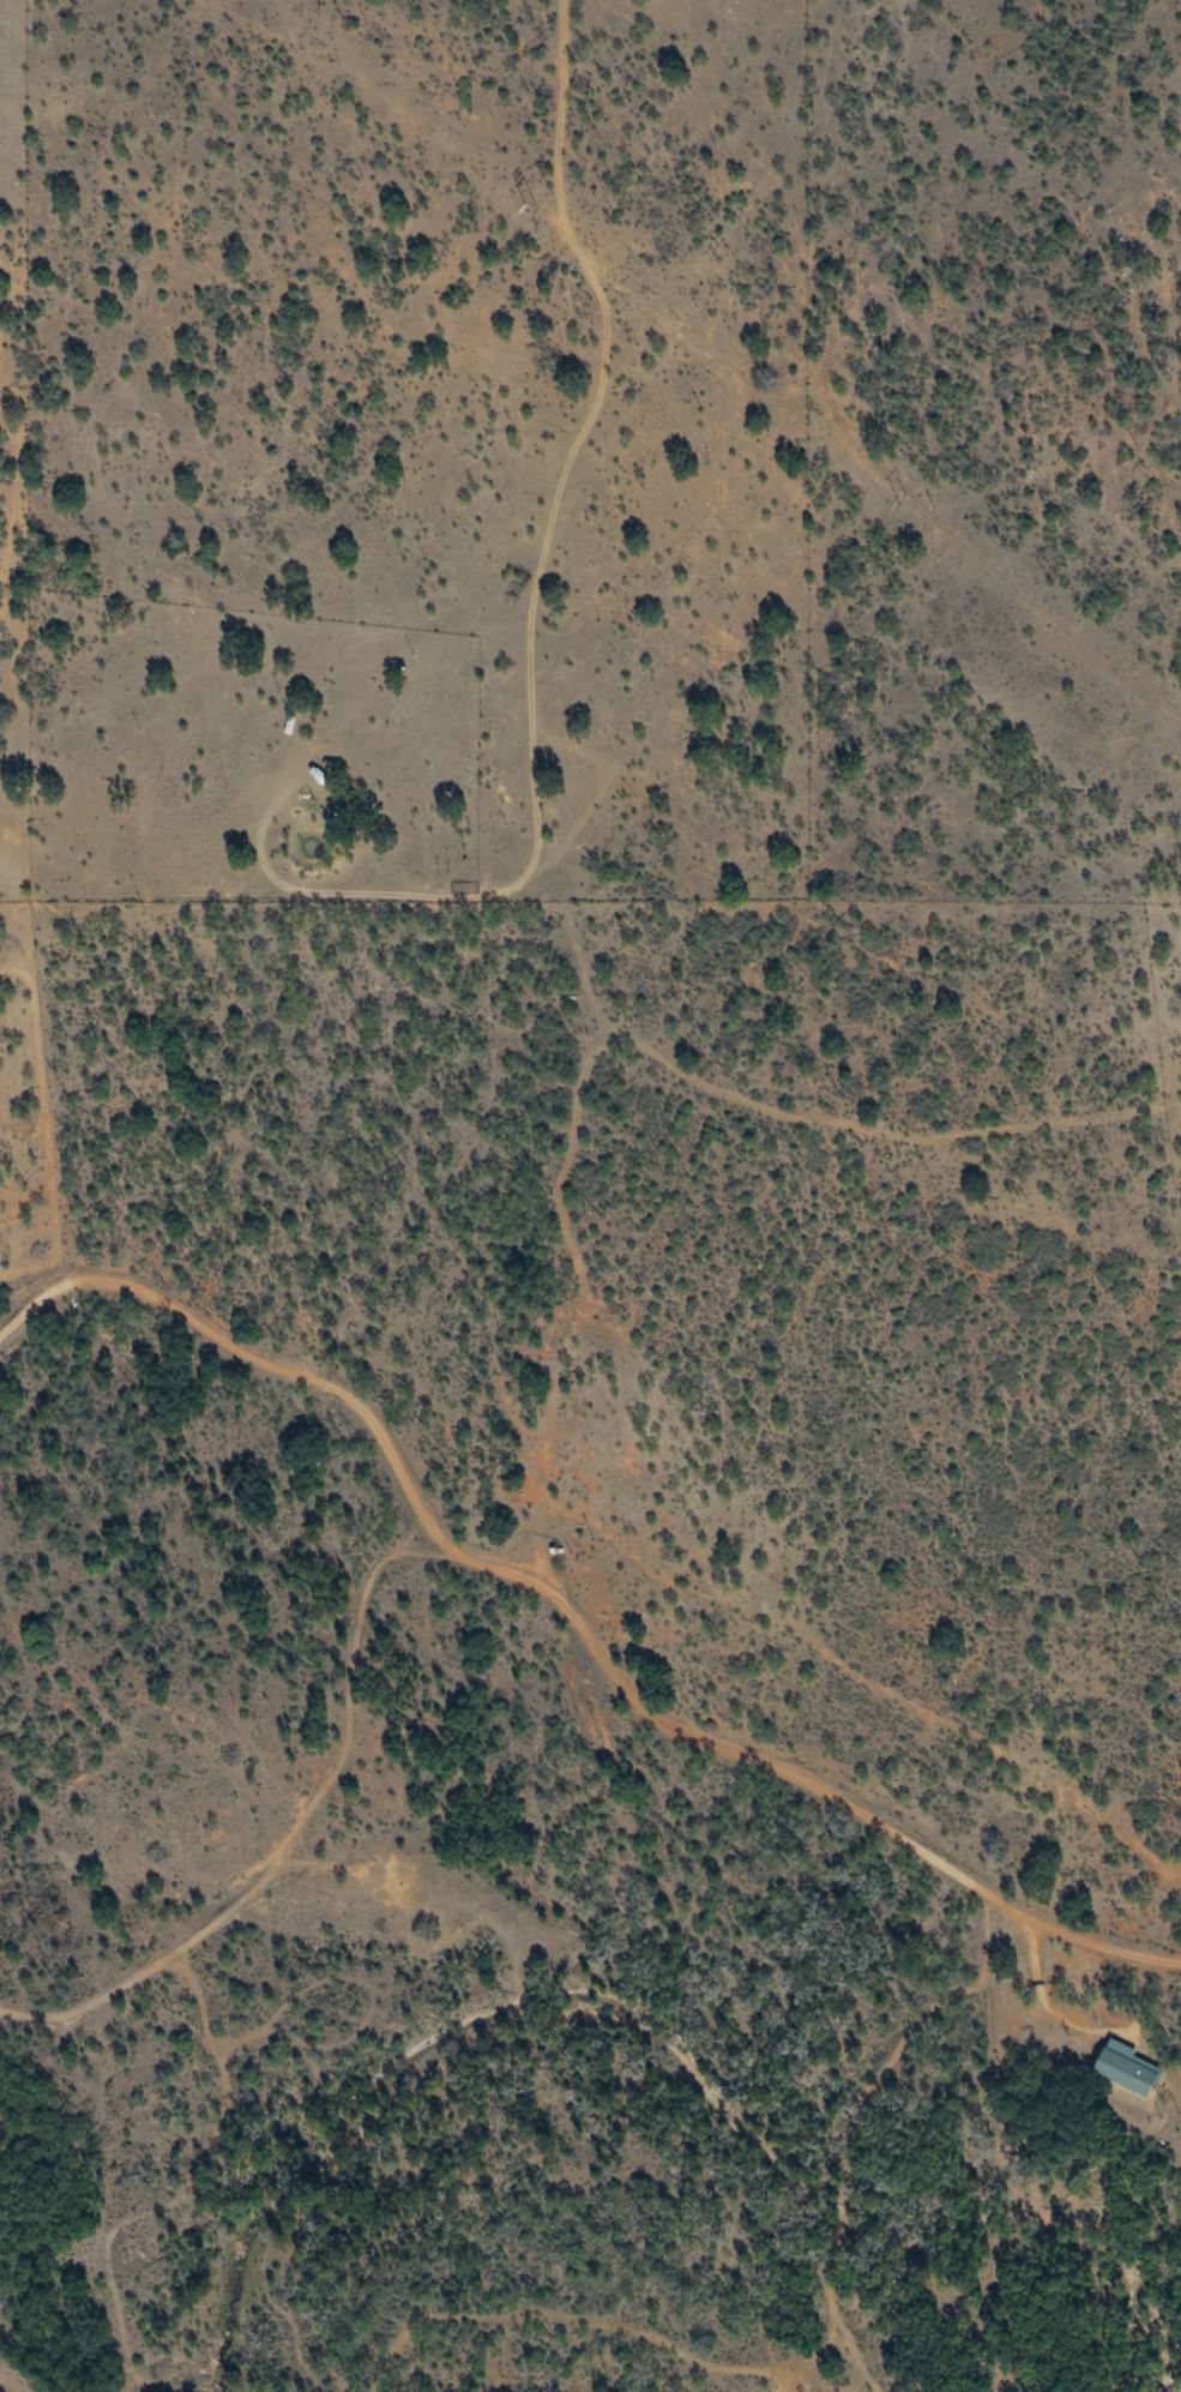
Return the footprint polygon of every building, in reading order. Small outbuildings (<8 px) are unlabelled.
[(1108,2042),(1095,2074),(1154,2099),(1167,2067),(1108,2042)]
